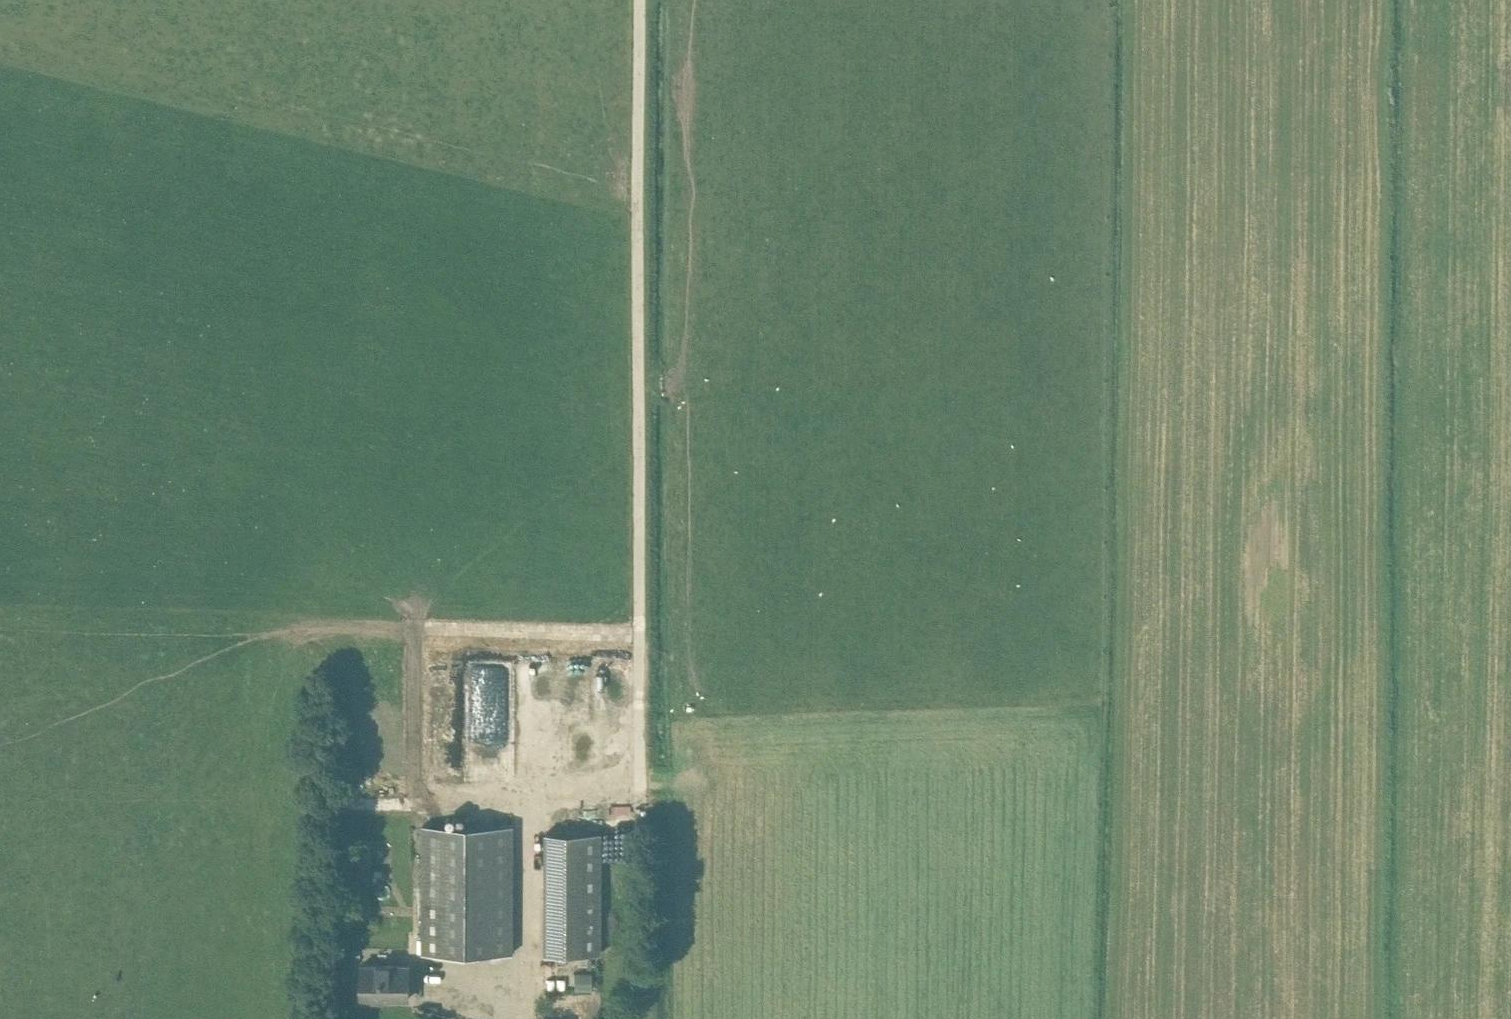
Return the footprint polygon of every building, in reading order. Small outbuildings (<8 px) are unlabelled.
[(512,953),(513,825),(422,824),(422,953),(512,953)] [(600,954),(601,832),(544,833),(544,954),(600,954)] [(361,1000),(409,1000),(409,963),(361,962),(361,1000)] [(592,973),(575,973),(574,990),(592,990),(592,973)]
